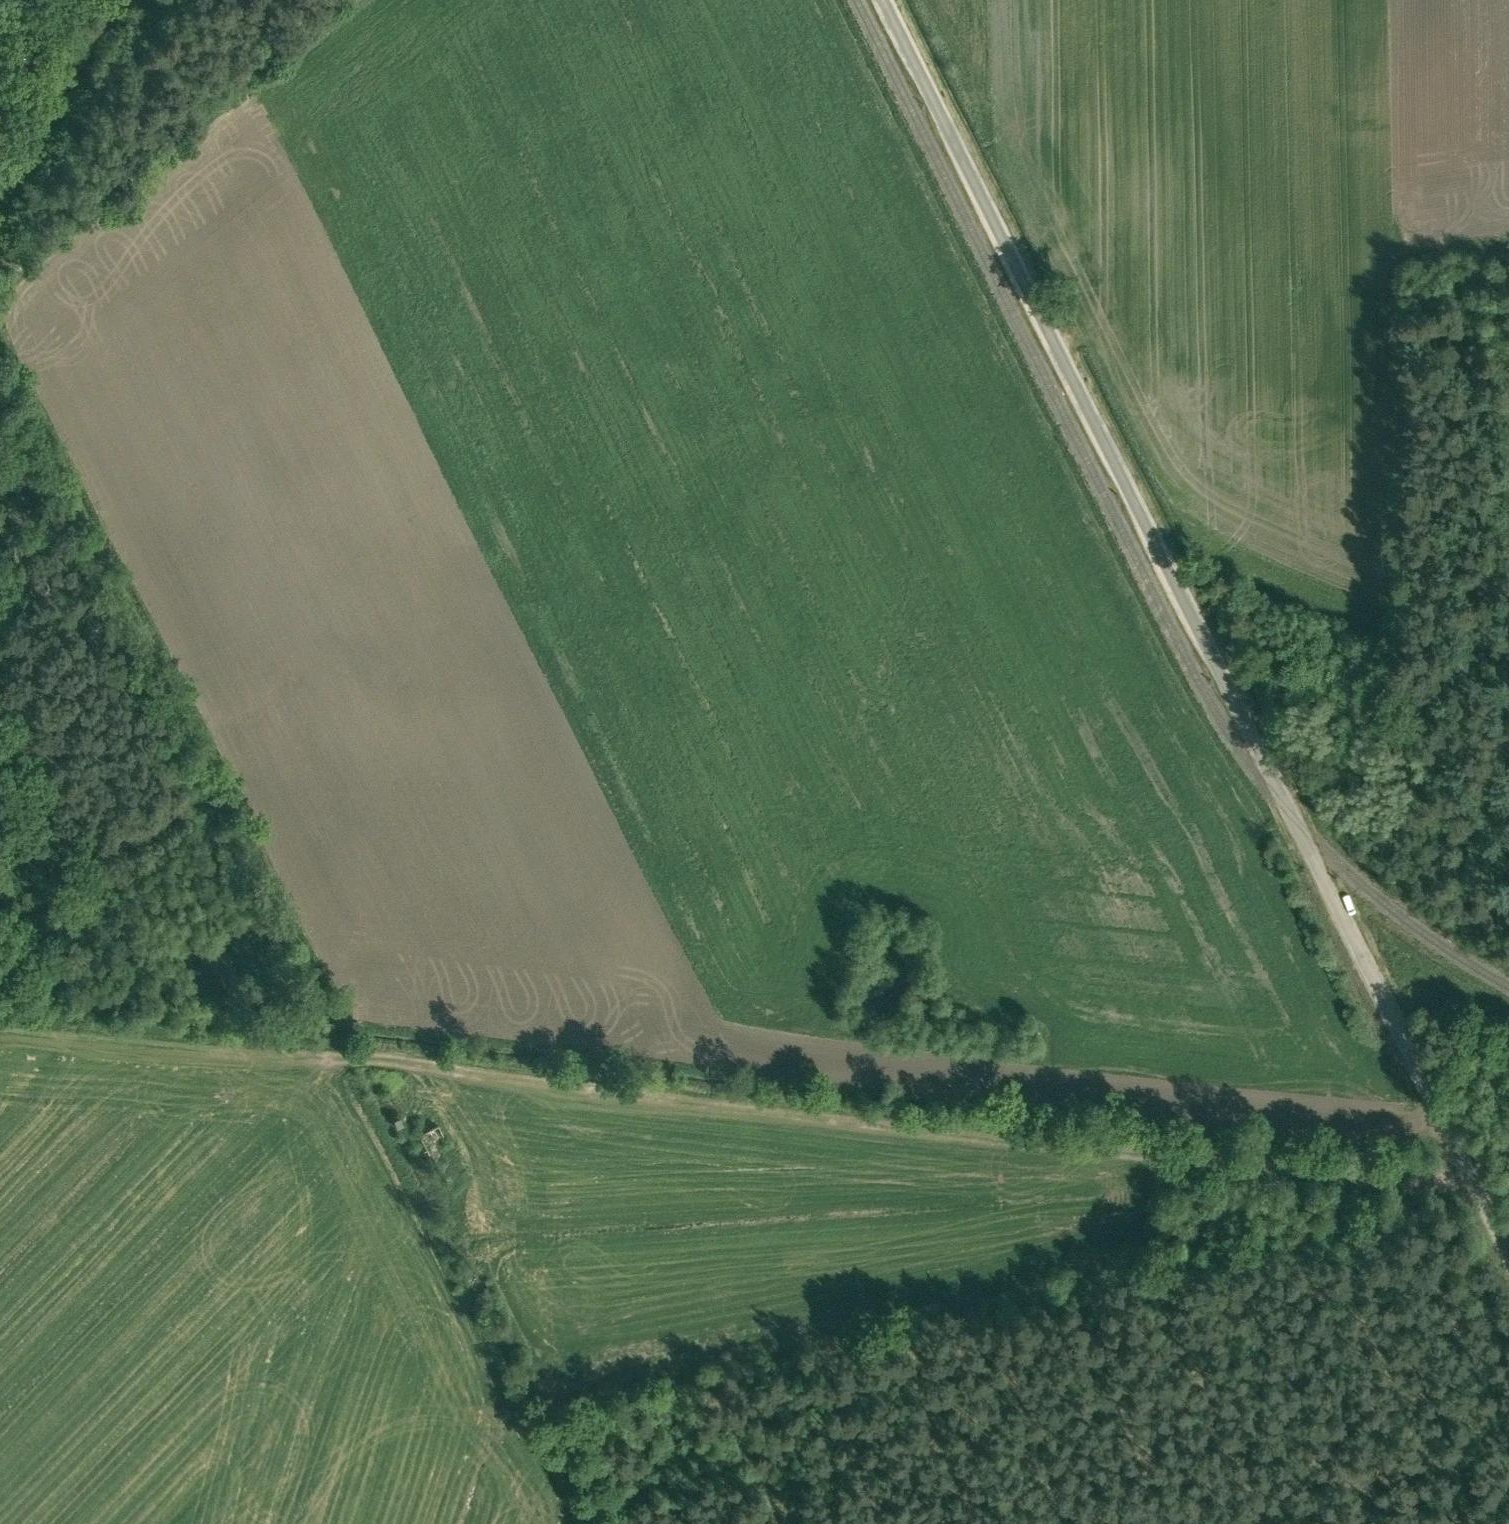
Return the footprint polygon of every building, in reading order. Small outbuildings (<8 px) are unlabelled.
[(464,1171),(439,1124),(416,1136),(440,1184),(464,1171)]
